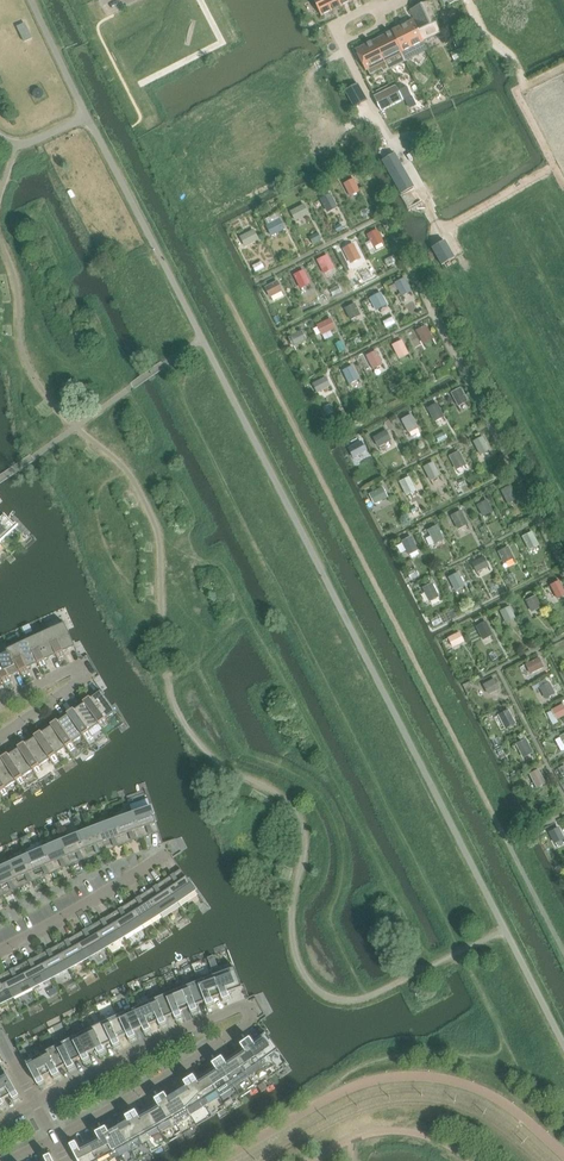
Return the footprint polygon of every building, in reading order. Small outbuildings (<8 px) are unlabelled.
[(338,0),(313,0),(321,17),(333,11),(334,11),(334,10),(339,7),(340,8),(341,8),(340,7),(341,7),(338,0)] [(427,3),(410,10),(415,20),(413,21),(422,40),(435,34),(437,39),(442,37),(427,3)] [(413,20),(394,30),(408,60),(428,50),(425,45),(422,40),(413,21),(413,20)] [(386,35),(375,40),(390,70),(407,61),(406,61),(408,60),(394,30),(393,31),(391,32),(386,34),(386,35)] [(480,41),(476,34),(466,39),(463,32),(457,35),(451,38),(444,41),(445,44),(453,40),(456,48),(467,43),(470,48),(474,46),(480,43),(480,41)] [(367,44),(355,50),(366,71),(368,70),(370,75),(381,70),(382,70),(384,73),(390,70),(375,40),(371,42),(366,44),(367,44)] [(366,99),(358,84),(357,85),(345,91),(354,106),(365,100),(366,99)] [(398,85),(376,97),(383,112),(405,100),(398,85)] [(421,132),(404,141),(410,151),(427,143),(421,132)] [(414,187),(395,154),(382,161),(401,194),(414,187)] [(354,180),(345,185),(351,196),(360,191),(354,180)] [(330,195),(322,199),(328,212),(336,208),(330,195)] [(304,205),(291,212),(295,220),(308,214),(304,205)] [(280,221),(267,227),(271,235),(284,229),(280,221)] [(252,231),(241,237),(245,245),(257,239),(252,231)] [(377,231),(368,235),(374,247),(383,242),(377,231)] [(454,257),(445,241),(432,248),(442,265),(454,257)] [(353,246),(345,250),(351,263),(359,258),(353,246)] [(327,256),(318,261),(325,273),(333,269),(327,256)] [(303,272),(295,276),(301,288),(309,284),(303,272)] [(404,279),(396,283),(402,296),(410,291),(404,279)] [(277,282),(266,288),(270,297),(281,291),(277,282)] [(380,294),(371,298),(377,310),(386,305),(380,294)] [(354,305),(346,309),(351,319),(360,315),(354,305)] [(330,320),(318,326),(322,334),(334,328),(330,320)] [(426,327),(417,331),(424,343),(432,339),(426,327)] [(302,331),(289,338),(293,346),(306,340),(302,331)] [(402,341),(393,346),(400,358),(408,354),(402,341)] [(376,352),(367,356),(373,368),(382,364),(376,352)] [(352,367),(344,371),(350,384),(358,379),(352,367)] [(326,377),(313,384),(318,392),(330,386),(326,377)] [(460,389),(452,393),(459,406),(467,401),(460,389)] [(437,404),(429,409),(435,421),(443,417),(437,404)] [(411,415),(403,420),(409,432),(417,428),(411,415)] [(386,431),(374,438),(378,446),(391,439),(386,431)] [(482,438),(474,442),(481,454),(489,450),(482,438)] [(361,442),(349,448),(353,457),(366,450),(361,442)] [(459,452),(450,456),(457,469),(465,465),(459,452)] [(433,463),(425,467),(431,480),(439,475),(433,463)] [(409,478),(400,482),(407,495),(415,490),(409,478)] [(510,487),(501,491),(508,503),(516,499),(510,487)] [(383,488),(370,495),(374,503),(387,497),(383,488)] [(486,501),(478,505),(483,516),(491,512),(486,501)] [(460,512),(452,516),(458,529),(467,524),(460,512)] [(9,519),(5,515),(0,519),(0,542),(0,543),(16,528),(9,519)] [(437,527),(428,531),(435,543),(443,539),(437,527)] [(532,532),(523,536),(530,549),(538,545),(532,532)] [(411,538),(402,542),(409,554),(417,550),(411,538)] [(508,547),(500,551),(505,562),(513,557),(508,547)] [(484,556),(472,562),(477,572),(488,566),(484,556)] [(458,573),(450,577),(456,589),(464,585),(458,573)] [(551,585),(557,598),(563,595),(563,591),(559,581),(551,585)] [(432,583),(423,588),(429,600),(438,596),(432,583)] [(535,597),(527,600),(532,611),(541,607),(535,597)] [(509,607),(501,611),(506,622),(515,617),(509,607)] [(485,622),(477,627),(483,639),(492,635),(485,622)] [(75,647),(65,623),(46,632),(56,655),(58,659),(65,656),(63,652),(75,647)] [(56,655),(46,632),(34,637),(27,640),(38,664),(40,667),(47,664),(45,660),(56,655)] [(459,633),(449,638),(453,647),(464,642),(459,633)] [(38,664),(27,640),(16,646),(9,649),(20,672),(22,676),(29,672),(27,669),(38,664)] [(9,649),(0,653),(0,676),(2,681),(4,685),(11,681),(9,677),(20,672),(9,649)] [(539,658),(525,664),(530,674),(544,668),(539,658)] [(494,680),(484,686),(488,694),(499,688),(494,680)] [(548,683),(540,687),(546,698),(554,694),(548,683)] [(116,712),(101,691),(84,703),(99,725),(102,729),(109,724),(106,720),(116,712)] [(99,725),(84,703),(67,715),(82,736),(86,741),(92,736),(89,732),(99,725)] [(552,710),(557,718),(563,715),(563,708),(562,705),(552,710)] [(509,709),(498,715),(505,729),(516,723),(509,709)] [(82,736),(67,715),(52,726),(66,748),(69,752),(76,748),(73,743),(82,736)] [(66,748),(52,726),(35,738),(49,759),(53,764),(59,759),(56,755),(66,748)] [(49,759),(35,738),(19,748),(32,770),(36,775),(43,771),(39,766),(49,759)] [(525,740),(517,744),(523,757),(532,752),(525,740)] [(32,770),(19,748),(2,760),(16,781),(19,786),(26,782),(22,777),(32,770)] [(2,760),(0,761),(0,794),(2,797),(9,793),(6,788),(16,781),(2,760)] [(538,770),(530,775),(537,787),(545,783),(538,770)] [(157,823),(151,808),(132,814),(141,839),(149,836),(148,833),(152,831),(153,834),(159,832),(156,824),(157,823)] [(141,839),(132,814),(114,820),(123,845),(132,842),(131,839),(135,837),(136,840),(141,839)] [(123,845),(114,820),(97,827),(106,852),(115,848),(113,845),(117,844),(118,847),(123,845)] [(106,852),(97,827),(91,829),(79,834),(89,858),(97,855),(96,852),(100,850),(101,853),(106,852)] [(558,829),(550,833),(555,843),(563,839),(558,829)] [(89,858),(79,834),(62,841),(71,865),(80,862),(79,859),(83,857),(84,860),(89,858)] [(27,836),(21,839),(24,844),(29,842),(27,836)] [(71,865),(62,841),(56,843),(44,848),(54,873),(63,869),(62,866),(65,864),(67,867),(71,865)] [(10,850),(8,844),(2,846),(5,852),(10,850)] [(54,873),(44,848),(27,856),(37,880),(46,876),(44,873),(48,872),(49,875),(54,873)] [(37,880),(27,856),(10,864),(20,888),(29,884),(28,881),(31,879),(33,882),(37,880)] [(10,864),(0,868),(0,888),(4,896),(12,892),(11,889),(14,887),(16,890),(20,888),(10,864)] [(196,890),(186,876),(186,877),(181,869),(174,874),(176,876),(172,879),(171,876),(163,881),(178,903),(196,890)] [(178,903),(163,881),(157,885),(158,888),(155,890),(153,888),(146,892),(160,914),(178,903)] [(160,914),(146,892),(139,897),(141,899),(138,902),(136,899),(129,903),(142,925),(160,914)] [(142,925),(129,903),(122,908),(124,910),(120,912),(118,910),(111,914),(125,937),(142,925)] [(125,937),(111,914),(104,919),(106,921),(102,923),(101,921),(93,925),(106,947),(125,937)] [(106,947),(93,925),(86,929),(88,932),(84,934),(83,931),(75,935),(82,947),(88,958),(106,947)] [(88,958),(82,947),(75,935),(68,939),(70,942),(66,944),(65,941),(57,946),(58,947),(70,968),(88,958)] [(141,946),(138,941),(131,945),(134,950),(141,946)] [(70,968),(58,947),(57,946),(50,949),(52,952),(48,954),(47,951),(39,955),(51,978),(70,968)] [(51,978),(39,955),(32,959),(33,962),(30,964),(28,961),(21,965),(33,988),(51,978)] [(33,988),(21,965),(14,969),(15,971),(11,973),(10,970),(2,974),(14,998),(33,988)] [(243,987),(236,968),(218,975),(216,968),(211,970),(214,976),(221,995),(223,1002),(231,999),(228,993),(243,987)] [(2,974),(0,975),(0,1004),(14,998),(2,974)] [(221,995),(214,976),(202,981),(200,975),(195,976),(198,982),(205,1001),(208,1008),(214,1006),(212,999),(221,995)] [(205,1001),(198,982),(186,987),(184,981),(179,983),(189,1008),(192,1015),(199,1012),(196,1005),(205,1001)] [(189,1008),(179,983),(163,989),(166,995),(173,1014),(176,1021),(183,1018),(180,1011),(189,1008)] [(173,1014),(166,995),(154,1000),(152,994),(147,996),(150,1002),(158,1021),(161,1028),(167,1025),(165,1018),(173,1014)] [(158,1021),(150,1002),(147,996),(136,1002),(136,1001),(131,1004),(134,1010),(134,1009),(142,1028),(145,1034),(152,1032),(149,1025),(158,1021)] [(142,1028),(134,1009),(134,1010),(132,1010),(129,1012),(123,1015),(120,1008),(115,1011),(118,1017),(127,1035),(130,1042),(136,1038),(133,1032),(142,1028)] [(127,1035),(118,1017),(116,1018),(113,1019),(107,1022),(104,1016),(100,1018),(103,1024),(111,1042),(114,1049),(121,1046),(118,1039),(127,1035)] [(111,1042),(103,1024),(100,1025),(97,1026),(92,1029),(89,1023),(85,1025),(87,1031),(96,1049),(99,1056),(106,1053),(103,1046),(111,1042)] [(96,1049),(87,1031),(85,1033),(82,1034),(76,1037),(73,1031),(69,1033),(72,1039),(81,1057),(84,1064),(91,1060),(87,1054),(96,1049)] [(264,1060),(279,1050),(266,1032),(252,1042),(248,1036),(244,1039),(264,1067),(267,1064),(264,1060)] [(81,1057),(72,1039),(69,1040),(66,1042),(61,1045),(58,1039),(53,1041),(54,1042),(66,1065),(69,1071),(75,1068),(72,1061),(81,1057)] [(264,1067),(244,1039),(239,1042),(243,1048),(234,1055),(246,1072),(250,1077),(264,1067)] [(66,1065),(54,1042),(43,1048),(42,1047),(38,1049),(41,1055),(51,1073),(54,1079),(56,1078),(60,1076),(57,1069),(66,1065)] [(51,1073),(41,1055),(38,1057),(38,1056),(35,1058),(36,1058),(30,1061),(27,1055),(23,1057),(39,1087),(46,1084),(42,1077),(51,1073)] [(246,1072),(234,1055),(224,1061),(220,1055),(216,1058),(235,1086),(250,1077),(246,1072)] [(235,1086),(216,1058),(211,1061),(215,1068),(205,1074),(221,1096),(224,1100),(234,1093),(231,1089),(235,1086)] [(20,1098),(3,1069),(0,1070),(0,1072),(3,1076),(0,1078),(0,1097),(2,1100),(10,1095),(14,1102),(20,1098)] [(221,1096),(205,1074),(196,1080),(192,1074),(187,1077),(206,1105),(209,1103),(221,1096)] [(206,1105),(187,1077),(182,1080),(186,1086),(177,1092),(188,1110),(199,1103),(202,1108),(206,1105)] [(188,1110),(177,1092),(167,1098),(163,1091),(158,1094),(176,1124),(177,1125),(192,1116),(188,1110)] [(176,1124),(158,1094),(154,1097),(157,1104),(147,1109),(158,1128),(170,1121),(173,1126),(176,1124)] [(158,1128),(147,1109),(138,1115),(134,1109),(129,1111),(146,1141),(150,1139),(147,1134),(158,1128)] [(146,1141),(129,1111),(124,1114),(128,1121),(118,1126),(128,1145),(140,1138),(143,1143),(146,1141)] [(128,1145),(118,1126),(108,1132),(104,1125),(99,1128),(116,1158),(119,1156),(117,1151),(128,1145)] [(99,1128),(94,1130),(98,1137),(88,1142),(98,1160),(110,1155),(112,1160),(116,1158),(99,1128)] [(88,1142),(78,1147),(74,1141),(69,1144),(78,1160),(98,1160),(88,1142)]
